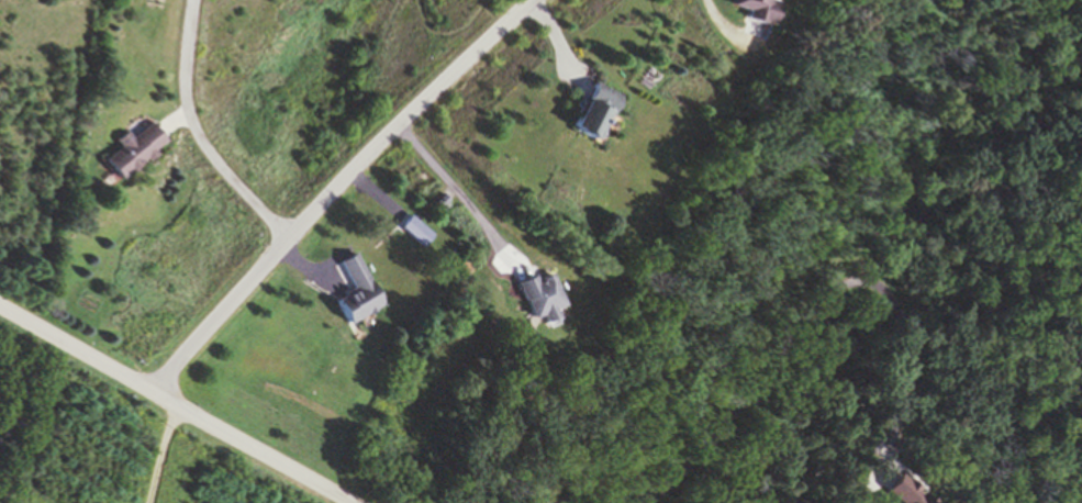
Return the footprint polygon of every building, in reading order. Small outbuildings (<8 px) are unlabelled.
[(733,2),(749,9),(746,16),(765,23),(767,16),(774,20),(779,7),(770,4),(771,0),(733,0),(733,2)] [(577,125),(591,99),(588,98),(595,83),(620,97),(598,136),(577,125)] [(123,180),(107,159),(124,145),(118,136),(129,128),(134,136),(153,122),(165,138),(153,148),(158,155),(150,160),(147,156),(138,163),(142,167),(123,180)] [(445,194),(436,202),(442,208),(450,200),(445,194)] [(411,214),(401,226),(424,245),(434,232),(411,214)] [(341,261),(354,288),(344,292),(345,295),(336,300),(347,321),(368,310),(371,315),(389,306),(360,250),(341,261)] [(518,282),(525,300),(528,299),(536,317),(546,313),(550,324),(565,317),(560,310),(569,305),(555,272),(543,277),(544,281),(537,283),(534,277),(518,282)]
